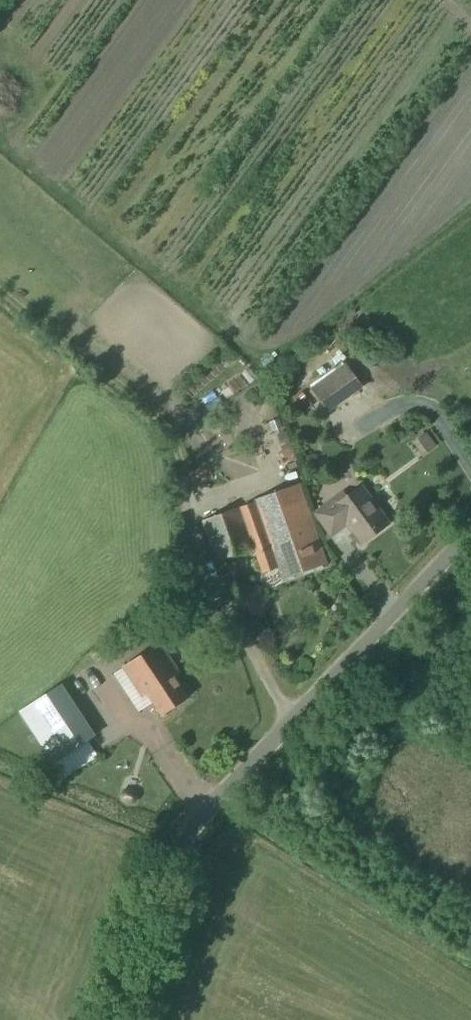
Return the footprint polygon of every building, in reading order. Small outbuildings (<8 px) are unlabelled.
[(363,362),(369,369),(375,364),(369,357),(363,362)] [(328,413),(363,388),(346,363),(311,388),(328,413)] [(279,418),(262,424),(265,435),(283,428),(279,418)] [(423,457),(436,447),(427,432),(413,442),(423,457)] [(328,564),(300,484),(255,500),(256,502),(240,508),(240,507),(202,521),(217,562),(253,549),(262,574),(280,567),(284,579),(328,564)] [(390,523),(362,485),(343,499),(340,495),(315,514),(332,536),(349,524),(363,544),(390,523)] [(190,697),(177,676),(181,673),(162,642),(123,667),(143,697),(148,694),(161,715),(190,697)] [(53,761),(94,736),(61,685),(21,711),(53,761)] [(130,805),(136,805),(139,800),(138,795),(134,791),(129,790),(124,790),(121,795),(120,799),(123,803),(130,805)]
